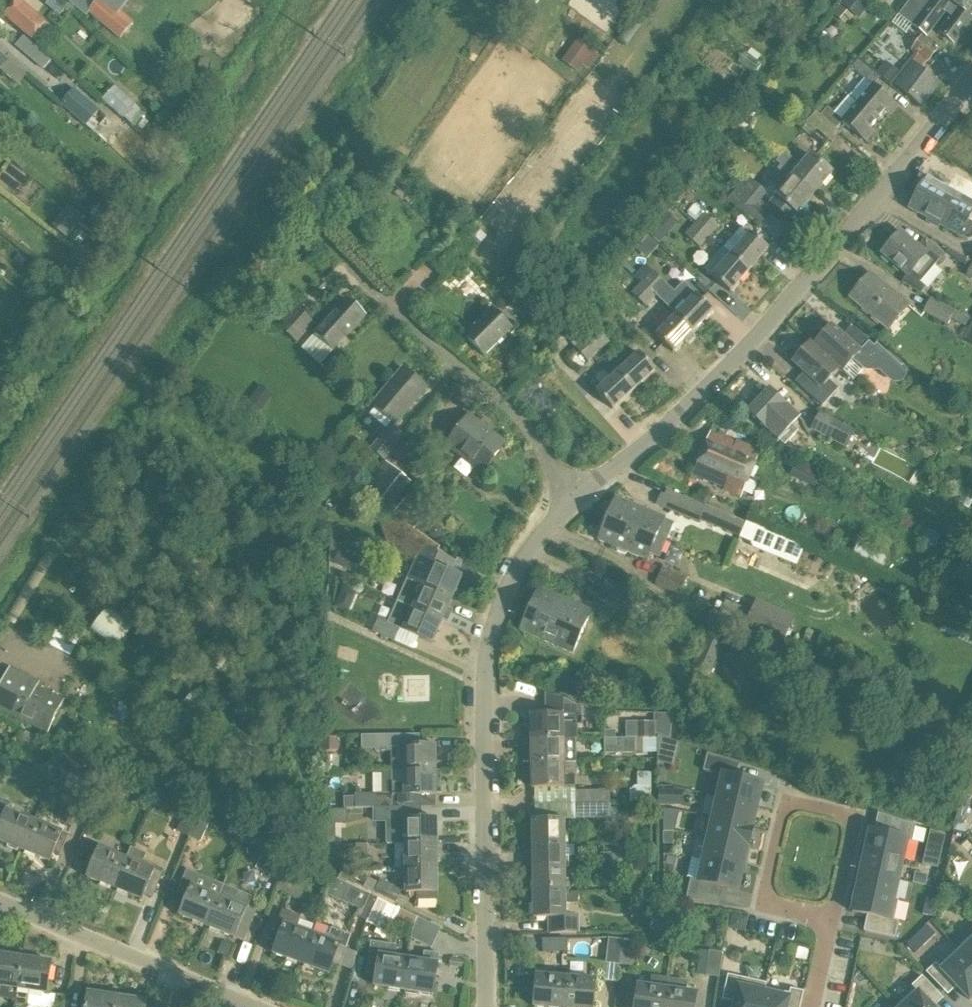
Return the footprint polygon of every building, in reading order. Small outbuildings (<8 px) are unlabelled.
[(40,45),(54,29),(20,0),(19,0),(6,16),(40,45)] [(122,36),(131,24),(102,0),(99,0),(90,10),(122,36)] [(857,16),(869,0),(844,0),(841,3),(857,16)] [(949,14),(955,4),(951,2),(953,0),(910,0),(892,24),(905,33),(911,25),(926,36),(945,11),(949,14)] [(949,14),(951,15),(938,31),(954,43),(971,19),(971,16),(970,15),(971,13),(971,0),(953,0),(951,2),(955,4),(949,14)] [(641,26),(633,20),(620,38),(628,44),(641,26)] [(15,45),(44,69),(52,59),(23,35),(15,45)] [(928,59),(930,60),(938,49),(921,36),(913,48),(919,52),(924,56),(928,59)] [(569,55),(582,65),(587,68),(597,56),(578,42),(569,55)] [(0,69),(9,59),(0,51),(0,69)] [(924,56),(919,52),(912,61),(922,68),(928,59),(924,56)] [(199,66),(208,68),(210,61),(201,59),(199,66)] [(850,68),(873,85),(880,76),(858,59),(850,68)] [(885,61),(877,73),(878,74),(890,83),(899,71),(885,61)] [(894,84),(921,104),(939,82),(922,68),(912,61),(894,84)] [(856,104),(876,121),(893,101),(873,84),(856,104)] [(101,101),(122,119),(123,118),(130,124),(141,112),(113,87),(101,101)] [(61,103),(94,131),(106,118),(73,89),(61,103)] [(842,120),(841,121),(842,121),(846,125),(861,138),(870,128),(876,121),(856,104),(842,120)] [(798,113),(807,120),(814,112),(805,105),(798,113)] [(827,109),(820,116),(836,129),(842,121),(841,121),(842,120),(834,113),(828,107),(827,109)] [(840,133),(820,116),(815,111),(814,112),(807,120),(806,122),(832,142),(840,133)] [(777,161),(782,165),(794,175),(814,192),(831,172),(811,155),(801,166),(784,152),(783,153),(777,161)] [(20,166),(25,161),(17,154),(12,159),(20,167),(20,166)] [(695,175),(702,181),(711,170),(705,164),(695,175)] [(794,175),(782,165),(779,169),(775,174),(786,184),(772,200),(792,218),(797,212),(814,192),(794,175)] [(968,219),(971,212),(971,200),(926,175),(917,192),(968,219)] [(732,200),(762,224),(778,237),(786,227),(772,216),(772,218),(755,204),(765,191),(749,178),(732,200)] [(917,192),(908,208),(960,235),(967,239),(971,238),(971,221),(968,219),(917,192)] [(674,225),(684,213),(672,203),(662,215),(674,225)] [(696,223),(711,236),(720,225),(705,213),(696,223)] [(96,228),(84,218),(78,225),(90,235),(96,228)] [(711,236),(696,223),(687,234),(702,247),(711,236)] [(881,253),(907,275),(910,273),(920,282),(944,253),(926,238),(919,246),(900,230),(881,253)] [(731,254),(749,269),(767,248),(750,232),(731,254)] [(947,252),(963,265),(969,259),(950,248),(947,252)] [(749,269),(731,254),(712,276),(730,291),(749,269)] [(939,264),(926,279),(937,288),(950,273),(939,264)] [(643,282),(657,295),(666,285),(652,273),(643,282)] [(850,296),(888,328),(907,305),(870,273),(850,296)] [(657,295),(643,282),(634,292),(648,304),(657,295)] [(676,314),(693,330),(713,310),(696,293),(676,314)] [(315,333),(333,349),(343,338),(344,338),(365,315),(345,298),(325,321),(315,333)] [(924,313),(946,324),(952,311),(930,300),(924,313)] [(277,324),(296,343),(315,323),(295,305),(277,324)] [(465,335),(484,354),(511,327),(491,308),(465,335)] [(950,319),(964,326),(968,319),(954,311),(950,319)] [(693,330),(676,314),(656,335),(673,351),(693,330)] [(971,323),(963,338),(971,342),(971,323)] [(830,325),(813,344),(838,368),(841,371),(852,381),(863,368),(863,369),(877,368),(887,379),(892,381),(898,381),(903,379),(904,374),(904,368),(901,366),(900,367),(875,344),(873,346),(857,331),(847,341),(842,336),(830,325)] [(585,336),(599,351),(609,341),(596,327),(585,336)] [(599,351),(585,336),(574,345),(588,361),(599,351)] [(838,368),(813,344),(810,341),(792,360),(810,377),(800,387),(821,406),(837,388),(828,380),(838,368)] [(618,371),(633,389),(655,370),(639,352),(618,371)] [(373,404),(394,422),(425,386),(404,368),(373,404)] [(633,389),(618,371),(596,391),(612,408),(633,389)] [(259,411),(272,394),(259,385),(247,402),(259,411)] [(747,410),(776,437),(789,422),(791,424),(799,416),(768,387),(747,410)] [(811,428),(847,447),(856,429),(819,412),(811,428)] [(446,445),(481,472),(504,441),(469,415),(446,445)] [(370,447),(383,459),(404,434),(391,423),(370,447)] [(711,431),(693,475),(725,488),(724,490),(741,497),(760,449),(749,445),(736,440),(735,441),(711,431)] [(751,441),(749,445),(760,449),(762,445),(751,441)] [(790,474),(815,485),(822,470),(797,459),(790,474)] [(361,487),(387,510),(410,481),(385,460),(361,487)] [(661,505),(680,513),(686,497),(668,489),(665,495),(662,493),(657,503),(661,505)] [(628,528),(665,543),(673,523),(662,518),(663,516),(615,497),(606,520),(628,528)] [(686,497),(680,513),(700,521),(706,508),(707,506),(686,497)] [(414,527),(425,514),(405,499),(395,512),(414,527)] [(902,525),(916,530),(920,520),(906,515),(902,525)] [(410,578),(452,597),(461,577),(461,576),(443,568),(447,560),(437,555),(440,547),(394,517),(381,526),(389,552),(406,556),(418,561),(414,570),(410,578)] [(740,536),(746,522),(734,517),(729,531),(740,536)] [(659,558),(665,543),(628,528),(606,520),(598,539),(646,559),(648,553),(659,558)] [(741,538),(752,543),(754,547),(797,565),(804,546),(747,522),(741,538)] [(429,532),(430,537),(434,540),(439,538),(442,534),(440,530),(436,527),(432,528),(429,532)] [(924,543),(935,548),(941,533),(931,529),(924,543)] [(334,563),(358,575),(364,562),(340,551),(334,563)] [(657,583),(681,593),(687,577),(664,567),(657,583)] [(399,600),(442,619),(452,597),(410,578),(408,578),(399,600)] [(599,592),(628,604),(633,588),(606,578),(599,592)] [(520,629),(572,651),(591,610),(538,587),(520,629)] [(344,589),(338,602),(351,608),(356,594),(344,589)] [(916,598),(912,608),(918,610),(923,608),(926,603),(916,598)] [(399,600),(390,622),(378,616),(373,628),(395,638),(400,626),(404,628),(403,630),(432,642),(442,619),(399,600)] [(104,632),(120,644),(130,628),(114,617),(104,632)] [(689,670),(707,679),(727,635),(708,627),(689,670)] [(48,731),(63,699),(36,686),(38,681),(9,667),(0,686),(0,708),(48,731)] [(204,672),(206,692),(216,691),(214,671),(204,672)] [(181,704),(187,709),(199,695),(193,689),(181,704)] [(531,739),(563,739),(576,739),(576,724),(581,724),(581,714),(572,714),(572,704),(546,694),(546,714),(530,714),(531,739)] [(657,734),(670,738),(674,714),(654,713),(654,723),(654,734),(657,734)] [(625,737),(654,737),(654,734),(654,723),(626,722),(625,737)] [(15,754),(27,760),(38,737),(25,731),(15,754)] [(419,745),(419,735),(415,735),(375,735),(375,736),(362,736),(362,749),(376,749),(376,751),(391,751),(391,770),(404,770),(436,770),(435,745),(419,745)] [(338,736),(322,736),(323,750),(338,750),(338,736)] [(604,738),(604,753),(653,753),(653,738),(604,738)] [(531,739),(531,761),(563,761),(563,739),(531,739)] [(757,807),(762,784),(736,778),(739,762),(707,755),(703,771),(722,775),(717,798),(757,807)] [(347,756),(332,756),(331,775),(346,776),(347,756)] [(563,761),(531,761),(531,786),(563,786),(563,774),(576,774),(576,762),(563,762),(563,761)] [(72,764),(69,770),(81,775),(84,769),(72,764)] [(391,770),(392,793),(392,808),(402,808),(417,807),(416,794),(436,794),(436,792),(436,770),(404,770),(391,770)] [(120,777),(114,790),(128,796),(130,790),(133,783),(120,777)] [(574,789),(574,801),(610,801),(610,788),(600,788),(600,789),(574,789)] [(658,805),(658,806),(682,806),(681,790),(657,791),(658,801),(658,805)] [(651,792),(629,792),(629,801),(651,801),(651,792)] [(392,808),(392,793),(383,794),(356,794),(356,797),(356,808),(364,808),(367,808),(373,808),(376,808),(392,808)] [(22,849),(34,820),(8,809),(11,802),(0,798),(0,819),(2,820),(0,825),(0,840),(22,849)] [(757,807),(717,798),(712,819),(752,828),(757,807)] [(333,799),(322,799),(317,799),(317,807),(322,808),(333,807),(333,799)] [(610,801),(574,801),(574,818),(610,817),(610,801)] [(405,843),(437,843),(436,818),(422,819),(422,807),(417,807),(402,808),(392,808),(376,808),(373,808),(374,822),(386,822),(387,843),(395,843),(405,843)] [(177,830),(188,835),(199,813),(188,808),(177,830)] [(199,813),(188,835),(199,840),(211,818),(199,813)] [(870,831),(865,851),(903,859),(907,839),(912,840),(915,825),(893,818),(889,835),(875,832),(870,831)] [(532,820),(532,842),(564,841),(564,819),(532,820)] [(747,849),(752,828),(712,819),(707,840),(747,849)] [(34,820),(22,849),(49,861),(53,851),(60,853),(68,834),(34,820)] [(673,832),(663,832),(663,844),(673,844),(673,832)] [(742,870),(747,849),(707,840),(703,860),(742,870)] [(532,842),(532,867),(564,867),(564,841),(532,842)] [(437,867),(437,843),(405,843),(405,867),(437,867)] [(358,860),(370,860),(370,845),(358,845),(358,860)] [(87,877),(115,888),(126,858),(98,847),(87,877)] [(131,847),(126,858),(115,888),(142,899),(145,892),(153,895),(163,869),(142,860),(145,853),(131,847)] [(268,873),(280,878),(290,856),(278,851),(268,873)] [(903,859),(865,851),(861,872),(898,880),(903,859)] [(600,866),(611,865),(622,865),(622,855),(610,855),(610,853),(600,853),(600,866)] [(313,867),(290,856),(280,878),(303,889),(313,867)] [(926,865),(938,868),(939,861),(940,860),(928,857),(926,865)] [(718,904),(722,887),(737,891),(742,870),(703,860),(698,882),(690,880),(686,900),(718,904)] [(611,865),(600,866),(600,882),(611,882),(611,865)] [(437,867),(397,867),(395,867),(396,879),(405,879),(405,892),(417,891),(417,898),(436,898),(436,891),(437,891),(437,867)] [(532,867),(533,891),(565,891),(564,867),(532,867)] [(898,880),(861,872),(856,892),(898,901),(898,900),(894,899),(898,880)] [(913,883),(925,886),(927,876),(915,873),(913,883)] [(356,914),(365,919),(376,897),(332,876),(326,894),(359,906),(356,914)] [(375,892),(379,883),(371,878),(369,878),(364,887),(375,892)] [(381,879),(379,883),(375,892),(397,902),(403,890),(381,879)] [(177,892),(187,895),(191,885),(181,881),(177,892)] [(179,915),(206,925),(218,895),(191,885),(179,915)] [(218,895),(206,925),(233,936),(235,932),(243,935),(253,909),(249,907),(253,897),(236,891),(232,901),(218,895)] [(565,891),(533,891),(533,916),(549,916),(549,932),(577,932),(577,915),(565,915),(565,902),(577,902),(577,892),(565,892),(565,891)] [(726,909),(758,918),(762,901),(730,892),(726,909)] [(895,938),(899,921),(894,920),(898,901),(856,892),(852,912),(867,915),(864,931),(895,938)] [(376,897),(365,919),(379,925),(388,903),(376,897)] [(924,906),(936,909),(938,901),(926,898),(924,906)] [(923,914),(934,917),(935,914),(936,909),(924,906),(923,914)] [(273,952),(301,962),(312,932),(296,927),(300,916),(282,909),(270,942),(276,944),(273,952)] [(410,939),(432,947),(441,928),(418,917),(412,929),(410,939)] [(312,932),(301,962),(329,973),(339,945),(345,947),(350,933),(331,926),(328,933),(326,933),(324,937),(312,932)] [(957,950),(971,965),(971,936),(957,950)] [(542,938),(542,952),(568,951),(568,937),(542,938)] [(605,962),(620,964),(623,939),(609,937),(605,962)] [(623,939),(620,964),(631,965),(634,940),(623,939)] [(374,985),(403,989),(408,958),(390,956),(392,943),(371,940),(368,963),(377,965),(374,985)] [(218,954),(227,958),(232,946),(223,942),(218,954)] [(697,973),(718,976),(722,952),(701,948),(697,973)] [(357,969),(361,953),(347,949),(344,965),(357,969)] [(408,958),(403,989),(433,994),(439,951),(423,949),(421,960),(408,958)] [(957,950),(939,967),(935,964),(926,972),(926,973),(944,992),(953,983),(970,1000),(971,998),(971,965),(957,950)] [(15,999),(22,957),(0,953),(0,996),(15,999)] [(22,957),(15,999),(15,1004),(27,1006),(30,990),(47,993),(52,961),(22,957)] [(59,967),(55,987),(66,989),(70,969),(59,967)] [(553,1006),(564,1006),(566,976),(536,974),(533,1006),(553,1006)] [(666,987),(668,977),(651,975),(649,985),(637,983),(629,982),(626,1006),(664,1006),(666,987)] [(564,1006),(593,1006),(595,978),(566,976),(564,1006)] [(903,1006),(932,1006),(930,1005),(940,994),(923,976),(913,985),(918,992),(903,1006)] [(664,1006),(703,1006),(705,993),(697,992),(682,990),(684,980),(668,977),(666,987),(664,1006)] [(764,993),(738,987),(739,982),(727,980),(727,979),(721,1005),(732,1006),(760,1006),(764,993)] [(88,991),(86,1006),(116,1006),(118,996),(88,991)] [(802,996),(790,994),(790,993),(789,998),(764,993),(760,1006),(800,1006),(802,996)] [(116,1006),(146,1006),(147,1000),(118,996),(116,1006)]
